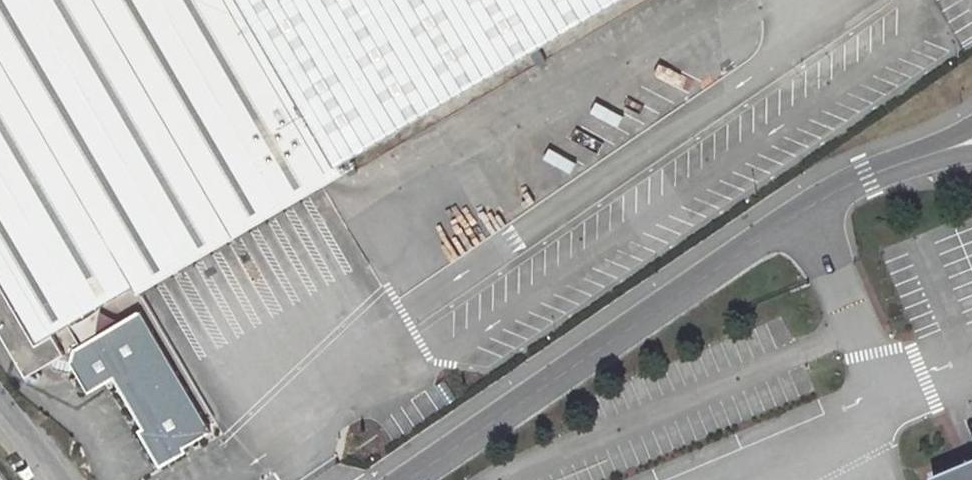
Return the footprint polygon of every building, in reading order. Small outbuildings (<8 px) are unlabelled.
[(30,378),(57,360),(71,365),(91,401),(117,386),(146,434),(192,407),(139,318),(89,348),(76,329),(65,315),(89,301),(78,282),(109,262),(131,298),(135,305),(343,186),(333,168),(619,0),(0,0),(0,326),(30,378)] [(65,315),(76,329),(131,298),(109,262),(78,282),(89,301),(65,315)] [(212,441),(192,407),(146,434),(140,438),(164,476),(190,459),(188,454),(212,441)] [(927,477),(929,479),(971,479),(971,459),(927,477)]
